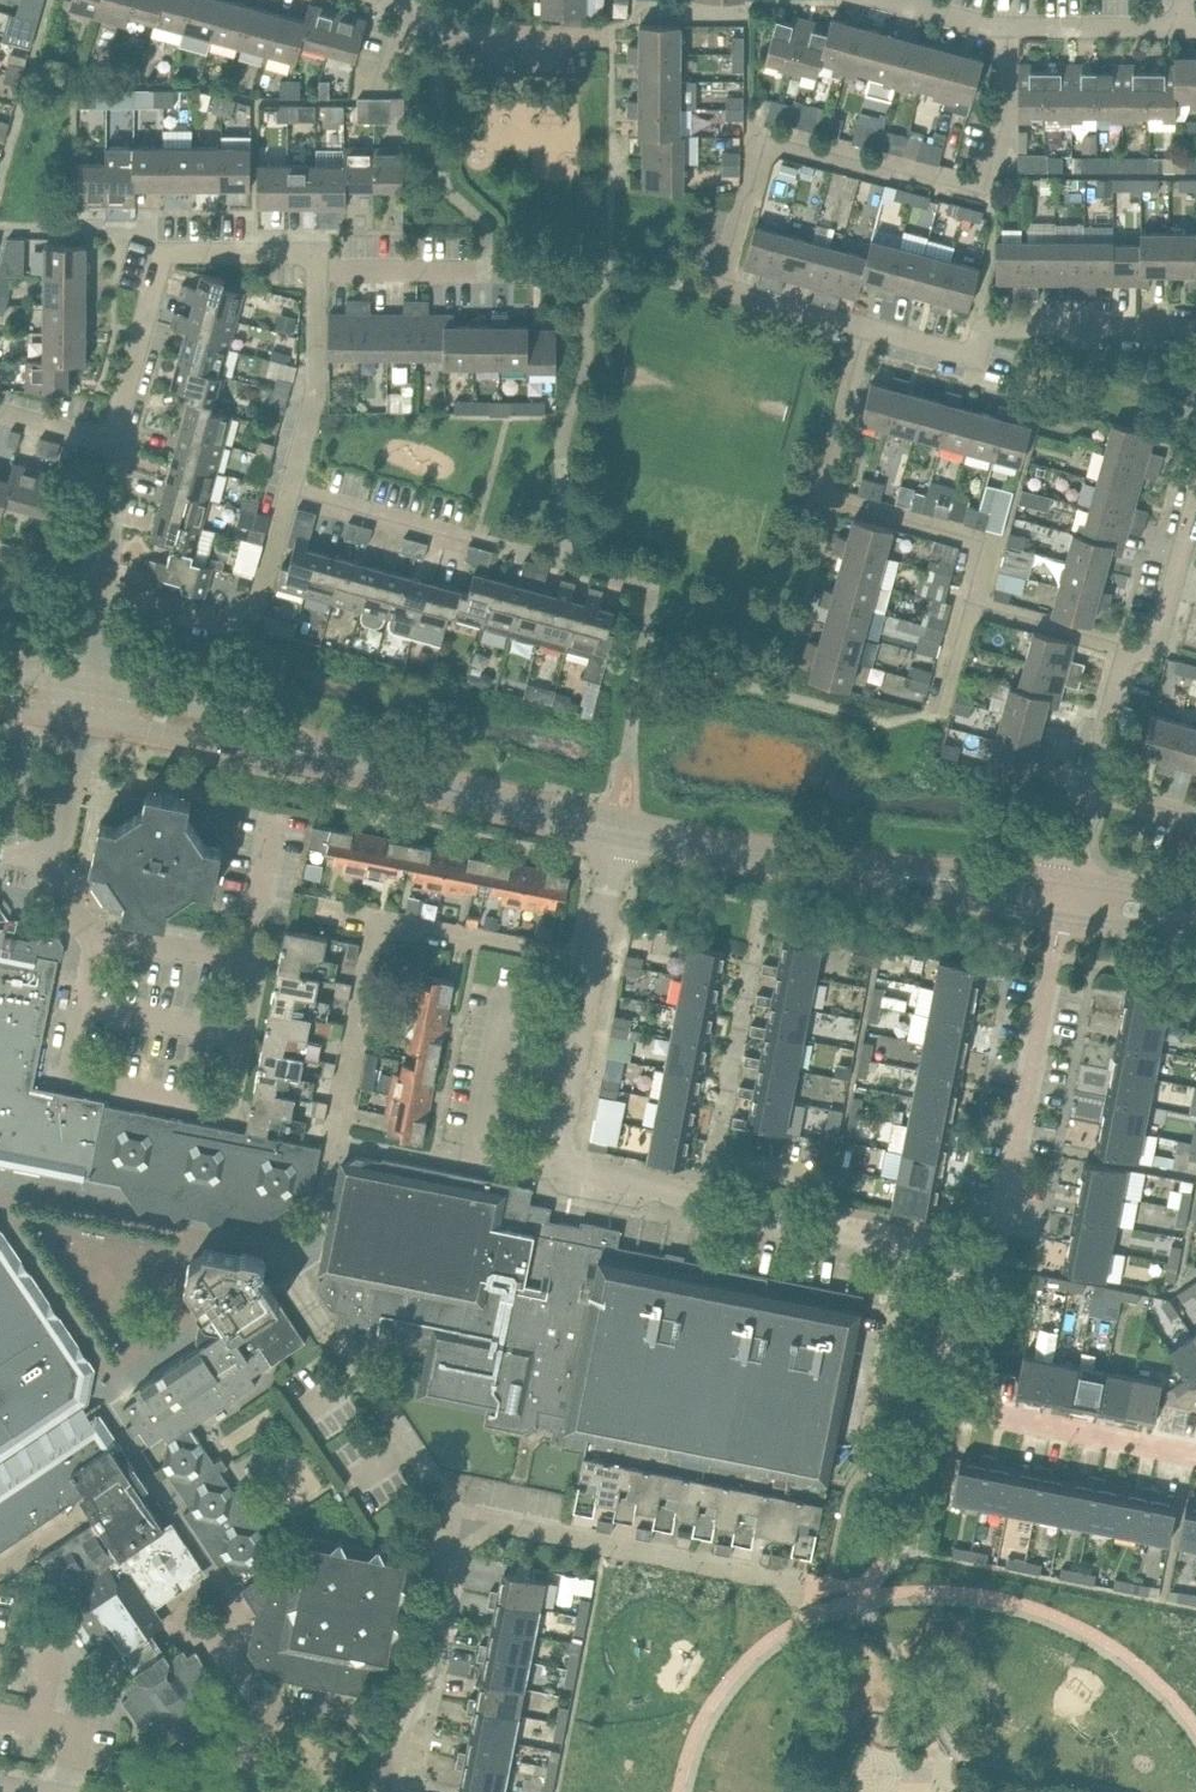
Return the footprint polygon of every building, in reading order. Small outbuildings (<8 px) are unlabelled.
[(21,17),(38,21),(44,0),(26,0),(24,7),(21,17)] [(103,0),(72,0),(70,7),(98,15),(103,0)] [(98,15),(127,23),(130,15),(128,15),(132,0),(103,0),(98,15)] [(162,0),(132,0),(128,15),(130,15),(156,22),(162,0)] [(192,0),(162,0),(156,22),(184,30),(192,0)] [(222,0),(192,0),(184,30),(212,38),(222,0)] [(251,5),(232,0),(222,0),(212,38),(240,45),(251,5)] [(586,0),(543,0),(543,17),(586,17),(586,0)] [(8,2),(5,12),(19,16),(21,17),(24,7),(8,2)] [(328,51),(339,11),(310,3),(305,20),(306,20),(300,44),(301,44),(328,51)] [(267,53),(278,13),(251,5),(240,45),(267,53)] [(356,59),(366,24),(367,19),(339,11),(328,51),(333,53),(356,59)] [(306,20),(305,20),(278,13),(267,53),(296,61),(301,44),(300,44),(306,20)] [(19,16),(12,42),(31,47),(38,21),(21,17),(19,16)] [(790,72),(805,19),(794,16),(792,23),(777,19),(766,60),(780,64),(779,69),(790,72)] [(845,71),(859,18),(849,16),(847,22),(832,18),(828,32),(828,33),(821,60),(822,60),(835,63),(834,68),(845,71)] [(871,73),(883,32),(868,28),(870,21),(859,18),(845,71),(856,74),(858,70),(871,73)] [(828,33),(828,32),(814,29),(815,22),(805,19),(790,72),(802,75),(803,70),(818,74),(822,60),(821,60),(828,33)] [(681,53),(681,25),(664,25),(640,24),(640,45),(629,45),(629,53),(681,53)] [(895,85),(909,32),(899,29),(897,36),(883,32),(871,73),(885,77),(884,82),(895,85)] [(921,87),(933,45),(918,42),(920,35),(909,32),(895,85),(906,88),(908,83),(921,87)] [(733,35),(733,53),(744,53),(745,36),(733,35)] [(945,98),(959,46),(948,43),(947,49),(933,45),(921,87),(935,91),(933,95),(945,98)] [(972,101),(983,59),(968,55),(970,49),(959,46),(945,98),(956,101),(957,97),(972,101)] [(1191,50),(1191,56),(1175,56),(1175,65),(1175,99),(1177,99),(1190,99),(1190,105),(1195,104),(1195,50),(1191,50)] [(681,81),(681,53),(629,53),(629,61),(640,61),(640,80),(681,81)] [(744,71),(744,53),(733,53),(733,71),(744,71)] [(59,59),(48,56),(44,72),(54,75),(59,59)] [(25,67),(9,63),(7,72),(23,77),(25,67)] [(1045,114),(1046,71),(1031,71),(1031,64),(1019,64),(1018,119),(1031,119),(1032,113),(1045,114)] [(1071,118),(1072,64),(1061,64),(1061,71),(1046,71),(1045,114),(1060,114),(1061,118),(1071,118)] [(1097,114),(1097,71),(1083,71),(1083,64),(1072,64),(1071,118),(1084,118),(1085,114),(1097,114)] [(1123,119),(1123,65),(1112,64),(1112,71),(1097,71),(1097,114),(1113,114),(1112,119),(1123,119)] [(1149,114),(1149,72),(1134,72),(1134,65),(1123,65),(1123,119),(1136,119),(1136,114),(1149,114)] [(1175,65),(1164,65),(1164,72),(1149,72),(1149,114),(1164,114),(1164,119),(1177,119),(1177,99),(1175,99),(1175,65)] [(20,87),(23,77),(7,72),(4,82),(20,87)] [(680,108),(681,81),(640,80),(640,99),(629,99),(629,108),(680,108)] [(291,98),(291,81),(281,81),(281,87),(268,87),(268,97),(291,98)] [(301,81),(291,81),(291,98),(301,98),(301,81)] [(330,98),(330,81),(320,81),(319,98),(330,98)] [(107,106),(107,89),(96,90),(97,106),(107,106)] [(117,89),(107,89),(107,106),(117,106),(117,108),(136,108),(136,89),(117,89)] [(164,107),(164,90),(154,90),(154,107),(164,107)] [(175,107),(175,90),(164,90),(164,107),(175,107)] [(222,114),(226,98),(216,95),(212,111),(222,114)] [(726,97),(726,108),(744,108),(744,97),(726,97)] [(232,117),(236,100),(226,98),(222,114),(232,117)] [(375,122),(375,98),(358,98),(358,122),(375,122)] [(391,98),(375,98),(375,122),(391,122),(391,98)] [(777,121),(782,102),(771,99),(766,118),(777,121)] [(788,124),(793,105),(782,102),(777,121),(788,124)] [(288,122),(288,105),(278,105),(278,122),(288,122)] [(298,122),(298,105),(288,105),(288,122),(298,122)] [(334,122),(345,122),(345,105),(334,105),(334,122)] [(680,136),(680,135),(680,108),(629,108),(629,116),(640,116),(640,136),(644,136),(680,136)] [(744,119),(744,108),(726,108),(726,119),(744,119)] [(828,134),(833,116),(822,113),(817,131),(828,134)] [(878,148),(883,129),(887,114),(883,113),(879,128),(872,126),(867,145),(878,148)] [(844,119),(833,116),(828,134),(839,137),(844,119)] [(10,122),(0,120),(0,130),(8,132),(10,122)] [(902,154),(907,136),(883,129),(878,148),(902,154)] [(909,129),(907,136),(902,154),(928,161),(933,143),(923,140),(925,134),(909,129)] [(684,135),(680,135),(680,136),(644,136),(644,163),(684,164),(684,135)] [(1096,140),(1082,140),(1081,152),(1096,152),(1096,140)] [(944,146),(933,143),(928,161),(939,164),(944,146)] [(136,205),(137,187),(135,187),(135,163),(134,163),(134,146),(106,146),(106,163),(106,205),(136,205)] [(164,187),(164,146),(134,146),(134,163),(135,163),(135,187),(137,187),(164,187)] [(193,188),(193,146),(164,146),(164,187),(193,188)] [(221,188),(222,146),(193,146),(193,188),(221,188)] [(251,188),(251,164),(251,147),(222,146),(221,188),(251,188)] [(374,188),(375,147),(345,147),(345,164),(346,164),(346,188),(347,188),(374,188)] [(404,188),(404,147),(380,147),(375,147),(374,188),(404,188)] [(741,163),(741,152),(723,152),(723,163),(741,163)] [(1045,171),(1045,153),(1018,153),(1018,171),(1045,171)] [(1049,153),(1045,153),(1045,171),(1064,171),(1065,157),(1049,157),(1049,153)] [(1097,171),(1097,157),(1082,157),(1082,171),(1097,171)] [(1112,171),(1112,157),(1097,157),(1097,171),(1112,171)] [(1149,171),(1149,157),(1134,157),(1134,171),(1149,171)] [(1175,172),(1175,157),(1149,157),(1149,171),(1175,172)] [(1175,157),(1175,172),(1195,172),(1195,158),(1175,157)] [(106,205),(106,163),(101,163),(77,163),(77,205),(106,205)] [(684,192),(684,168),(684,164),(644,163),(644,191),(684,192)] [(741,175),(741,163),(723,163),(723,175),(741,175)] [(288,205),(288,164),(258,164),(258,205),(288,205)] [(317,205),(317,164),(288,164),(288,205),(317,205)] [(347,205),(347,188),(346,188),(346,164),(345,164),(317,164),(317,205),(347,205)] [(782,164),(779,177),(794,181),(798,168),(782,164)] [(803,165),(800,177),(811,180),(814,168),(803,165)] [(1055,178),(1041,178),(1040,193),(1055,193),(1055,178)] [(1097,179),(1097,189),(1112,189),(1112,179),(1097,179)] [(1141,190),(1141,179),(1124,179),(1124,190),(1130,190),(1130,201),(1141,201),(1141,190)] [(1159,179),(1141,179),(1141,190),(1159,190),(1159,179)] [(1179,179),(1179,190),(1195,191),(1195,179),(1179,179)] [(911,203),(914,192),(897,188),(894,199),(911,203)] [(928,208),(931,197),(914,192),(911,203),(928,208)] [(964,218),(967,206),(950,202),(947,213),(964,218)] [(981,222),(984,211),(967,206),(964,218),(981,222)] [(769,289),(784,234),(779,232),(755,226),(744,267),(746,268),(747,262),(763,266),(757,286),(769,289)] [(1169,273),(1169,232),(1139,232),(1139,244),(1141,244),(1141,284),(1150,284),(1150,273),(1169,273)] [(1169,232),(1169,273),(1188,273),(1188,284),(1195,284),(1195,232),(1169,232)] [(803,276),(812,241),(784,234),(769,289),(781,292),(787,272),(803,276)] [(0,268),(0,274),(25,274),(25,238),(8,238),(0,268)] [(886,296),(899,246),(872,239),(867,256),(868,256),(862,278),(863,278),(881,283),(878,294),(886,296)] [(1026,298),(1027,240),(996,240),(996,283),(1014,283),(1014,298),(1026,298)] [(1055,277),(1055,241),(1027,240),(1026,298),(1039,298),(1039,277),(1055,277)] [(825,304),(840,249),(812,241),(803,276),(818,281),(813,301),(825,304)] [(1084,298),(1084,241),(1055,241),(1055,277),(1072,277),(1071,298),(1084,298)] [(1113,284),(1113,244),(1114,241),(1084,241),(1084,298),(1096,298),(1096,277),(1112,277),(1112,284),(1113,284)] [(1141,244),(1139,244),(1113,244),(1113,284),(1141,284),(1141,244)] [(45,245),(45,269),(45,275),(86,275),(87,245),(45,245)] [(915,292),(926,253),(899,246),(886,296),(894,298),(897,287),(915,292)] [(868,256),(867,256),(840,249),(825,304),(837,307),(842,287),(857,291),(856,297),(857,298),(863,278),(862,278),(868,256)] [(939,310),(952,261),(926,253),(915,292),(933,297),(931,308),(939,310)] [(969,307),(980,268),(952,261),(939,310),(946,312),(949,302),(969,307)] [(223,286),(225,279),(203,273),(199,289),(182,284),(178,298),(196,302),(216,308),(215,314),(236,320),(238,315),(244,291),(223,286)] [(86,304),(86,275),(45,275),(45,304),(86,304)] [(0,292),(0,303),(7,305),(10,295),(0,292)] [(359,357),(359,299),(347,299),(347,314),(329,313),(329,356),(353,357),(359,357)] [(388,357),(388,320),(371,320),(372,299),(359,299),(359,357),(388,357)] [(416,357),(417,299),(404,299),(404,320),(388,320),(388,357),(416,357)] [(445,357),(445,321),(429,320),(429,299),(417,299),(416,357),(445,357)] [(228,348),(236,320),(215,314),(216,308),(196,302),(192,316),(174,311),(171,325),(188,330),(209,335),(207,342),(228,348)] [(86,333),(86,304),(45,304),(45,332),(86,333)] [(473,366),(473,325),(454,325),(454,314),(445,314),(445,321),(445,357),(445,366),(473,366)] [(501,366),(501,314),(492,314),(492,325),(473,325),(473,366),(501,366)] [(528,329),(529,329),(529,325),(509,325),(509,314),(501,314),(501,366),(527,366),(528,366),(528,329)] [(557,330),(529,329),(528,329),(528,366),(527,366),(527,370),(533,370),(557,370),(557,330)] [(221,376),(221,375),(228,348),(207,342),(209,335),(188,330),(180,357),(201,363),(199,370),(221,376)] [(86,362),(86,333),(45,332),(45,360),(45,361),(69,361),(69,362),(86,362)] [(227,377),(221,375),(221,376),(199,370),(201,363),(180,357),(173,385),(193,391),(191,397),(213,403),(213,404),(219,406),(227,377)] [(69,391),(69,362),(69,361),(45,361),(45,360),(27,360),(27,390),(69,391)] [(888,428),(902,378),(894,376),(891,386),(871,381),(860,420),(884,427),(888,428)] [(292,382),(277,378),(274,390),(289,394),(292,382)] [(914,435),(925,396),(907,391),(910,380),(902,378),(888,428),(914,435)] [(286,406),(289,394),(274,390),(271,402),(286,406)] [(941,443),(954,393),(946,390),(943,401),(925,396),(914,435),(941,443)] [(967,450),(978,410),(959,405),(962,395),(954,393),(941,443),(967,450)] [(413,396),(404,396),(404,405),(413,405),(413,396)] [(211,410),(213,404),(213,403),(191,397),(183,425),(205,431),(203,438),(224,444),(232,415),(211,410)] [(473,413),(473,401),(455,401),(455,413),(473,413)] [(500,413),(500,401),(473,401),(473,413),(500,413)] [(528,413),(528,401),(500,401),(500,413),(528,413)] [(545,401),(528,401),(528,413),(545,413),(545,401)] [(993,457),(1007,407),(999,405),(996,415),(978,410),(967,450),(993,457)] [(1025,448),(1032,425),(1012,419),(1015,409),(1007,407),(993,457),(1021,464),(1025,448)] [(1113,423),(1105,452),(1160,467),(1164,455),(1150,451),(1154,434),(1113,423)] [(205,431),(183,425),(176,453),(197,459),(195,466),(216,472),(224,444),(203,438),(205,431)] [(22,432),(12,429),(7,446),(17,448),(22,432)] [(46,456),(51,440),(41,437),(37,453),(46,456)] [(61,443),(51,440),(46,456),(56,459),(61,443)] [(272,456),(275,444),(261,440),(257,452),(272,456)] [(269,468),(272,456),(257,452),(254,464),(269,468)] [(1157,479),(1160,467),(1105,452),(1097,479),(1133,489),(1137,473),(1157,479)] [(197,459),(176,453),(168,481),(189,487),(188,493),(209,499),(216,472),(195,466),(197,459)] [(32,510),(43,470),(13,462),(9,479),(10,479),(4,503),(5,503),(32,510)] [(71,478),(43,470),(32,510),(37,511),(60,518),(71,478)] [(9,479),(0,476),(0,519),(1,520),(5,503),(4,503),(10,479),(9,479)] [(869,497),(874,480),(863,477),(858,494),(869,497)] [(1128,505),(1133,489),(1097,479),(1090,507),(1145,522),(1149,510),(1128,505)] [(885,483),(874,480),(869,497),(880,500),(885,483)] [(923,512),(927,495),(916,491),(918,485),(901,480),(894,504),(923,512)] [(948,519),(949,517),(955,496),(939,491),(937,497),(933,496),(937,482),(931,480),(927,495),(923,512),(948,519)] [(189,487),(168,481),(161,508),(182,514),(180,521),(201,527),(209,499),(188,493),(189,487)] [(1021,489),(1017,502),(1030,506),(1033,492),(1021,489)] [(257,512),(260,500),(246,495),(242,508),(257,512)] [(975,526),(979,509),(968,506),(970,500),(955,496),(949,517),(964,521),(964,523),(975,526)] [(990,512),(979,509),(975,526),(1002,533),(1011,501),(995,496),(990,512)] [(318,575),(324,553),(307,549),(317,512),(298,507),(288,545),(295,546),(289,566),(282,564),(277,586),(305,594),(311,573),(318,575)] [(1142,534),(1145,522),(1090,507),(1082,534),(1118,544),(1122,529),(1142,534)] [(182,514),(161,508),(153,537),(173,542),(171,549),(194,555),(201,527),(180,521),(182,514)] [(893,528),(854,518),(848,537),(838,534),(836,542),(886,556),(887,552),(893,528)] [(357,539),(361,525),(349,521),(345,536),(357,539)] [(369,543),(373,528),(361,525),(357,539),(369,543)] [(263,543),(266,531),(251,527),(248,539),(263,543)] [(1010,532),(1009,535),(1007,543),(1024,548),(1027,537),(1010,532)] [(1121,555),(1124,547),(1124,546),(1118,544),(1082,534),(1074,532),(1066,560),(1106,570),(1111,552),(1121,555)] [(413,555),(417,540),(405,536),(401,551),(413,555)] [(260,555),(263,543),(248,539),(245,551),(260,555)] [(424,558),(429,543),(417,540),(413,555),(424,558)] [(886,556),(836,542),(834,550),(844,553),(839,572),(878,583),(886,556)] [(1024,548),(1007,543),(1004,554),(1021,559),(1024,548)] [(477,562),(481,547),(469,544),(465,559),(477,562)] [(489,565),(493,550),(481,547),(477,562),(489,565)] [(204,595),(210,572),(212,566),(192,561),(194,555),(171,549),(167,563),(150,558),(147,572),(153,574),(149,588),(193,600),(195,593),(204,595)] [(345,582),(351,561),(324,553),(318,575),(311,573),(305,594),(333,601),(338,580),(345,582)] [(931,558),(928,569),(952,575),(955,564),(931,558)] [(533,577),(537,563),(525,559),(521,574),(533,577)] [(1101,589),(1106,570),(1066,560),(1059,586),(1109,600),(1111,592),(1101,589)] [(373,590),(379,568),(351,561),(345,582),(338,580),(333,601),(360,609),(366,588),(373,590)] [(545,580),(549,566),(537,563),(533,577),(545,580)] [(360,609),(363,610),(361,614),(363,619),(367,623),(376,625),(381,624),(385,620),(386,616),(388,616),(394,596),(401,597),(407,576),(379,568),(373,590),(366,588),(360,609)] [(949,586),(952,575),(928,569),(925,580),(949,586)] [(871,609),(878,583),(839,572),(834,590),(824,587),(821,595),(871,609)] [(484,621),(490,600),(497,602),(503,580),(474,573),(469,593),(462,591),(456,613),(455,613),(454,619),(483,627),(485,621),(484,621)] [(394,596),(388,616),(391,617),(391,624),(393,630),(413,635),(422,603),(429,605),(434,583),(407,576),(401,597),(394,596)] [(586,603),(585,603),(571,599),(576,582),(562,578),(557,595),(558,595),(552,617),(545,615),(540,636),(566,644),(567,644),(573,623),(580,625),(586,603)] [(525,609),(530,588),(503,580),(497,602),(490,600),(484,621),(485,621),(512,629),(518,608),(525,609)] [(456,613),(462,591),(434,583),(429,605),(422,603),(413,635),(442,643),(450,611),(455,613),(456,613)] [(590,586),(585,603),(586,603),(580,625),(573,623),(567,644),(566,644),(565,650),(588,656),(583,675),(581,675),(580,676),(601,682),(608,655),(614,634),(608,632),(614,611),(599,607),(604,590),(590,586)] [(1009,602),(1012,591),(995,586),(992,597),(1009,602)] [(1107,607),(1109,600),(1059,586),(1052,613),(1091,624),(1096,605),(1107,607)] [(558,595),(557,595),(530,588),(525,609),(518,608),(512,629),(540,636),(545,615),(552,617),(558,595)] [(871,609),(821,595),(819,603),(830,606),(825,624),(864,635),(871,609)] [(921,623),(928,624),(945,629),(948,618),(925,612),(921,623)] [(269,615),(265,629),(279,633),(283,618),(269,614),(269,615)] [(914,621),(911,632),(919,634),(925,635),(928,624),(921,623),(914,621)] [(864,635),(825,624),(820,643),(809,640),(807,648),(857,662),(864,635)] [(942,640),(945,629),(928,624),(925,635),(919,634),(914,649),(937,655),(941,640),(942,640)] [(1075,644),(1075,642),(1034,631),(1028,654),(1026,660),(1081,675),(1085,663),(1064,658),(1068,642),(1075,644)] [(857,662),(807,648),(805,656),(815,659),(810,678),(833,684),(849,689),(857,662)] [(933,671),(937,655),(914,649),(910,665),(917,667),(913,676),(930,682),(933,671)] [(1078,687),(1081,675),(1026,660),(1019,688),(1054,697),(1058,681),(1078,687)] [(1175,671),(1191,676),(1195,665),(1178,660),(1175,671)] [(927,692),(930,682),(913,676),(910,688),(927,692)] [(1058,708),(1060,700),(1060,699),(1054,697),(1019,688),(1010,685),(1003,713),(1042,723),(1047,705),(1058,708)] [(539,692),(537,700),(551,703),(554,692),(544,689),(539,692)] [(973,693),(958,689),(955,700),(970,704),(973,693)] [(551,703),(551,705),(566,709),(566,708),(568,701),(564,693),(555,691),(554,692),(551,703)] [(967,715),(970,704),(955,700),(952,711),(967,715)] [(1037,741),(1042,723),(1003,713),(996,739),(1045,752),(1048,744),(1037,741)] [(1166,771),(1179,721),(1175,720),(1151,714),(1141,753),(1160,758),(1158,769),(1166,771)] [(1195,763),(1195,726),(1179,721),(1166,771),(1173,773),(1176,763),(1195,768),(1195,763)] [(1043,760),(1045,752),(996,739),(994,743),(988,766),(1027,777),(1032,757),(1043,760)] [(961,747),(944,742),(941,754),(958,758),(961,747)] [(123,912),(126,912),(167,921),(171,904),(197,886),(214,890),(223,845),(216,844),(219,829),(205,808),(190,806),(192,798),(148,790),(146,797),(131,794),(111,807),(108,822),(101,821),(92,865),(94,866),(92,875),(114,908),(124,910),(123,912)] [(365,876),(373,834),(313,822),(309,844),(328,848),(326,855),(335,857),(334,861),(345,863),(344,872),(365,876)] [(408,863),(412,842),(373,834),(365,876),(385,880),(387,871),(398,873),(400,862),(408,863)] [(443,891),(452,850),(412,842),(408,863),(415,865),(413,876),(424,878),(422,887),(443,891)] [(487,879),(491,858),(452,850),(443,891),(464,895),(466,887),(477,889),(479,878),(487,879)] [(523,907),(531,865),(491,858),(487,879),(494,881),(492,892),(503,894),(502,903),(523,907)] [(571,873),(531,865),(523,907),(543,911),(545,902),(556,904),(558,893),(567,895),(571,873)] [(409,896),(406,912),(422,915),(425,899),(409,896)] [(488,914),(485,926),(498,928),(501,917),(488,914)] [(467,923),(478,925),(479,918),(468,916),(467,923)] [(541,924),(538,936),(551,938),(553,927),(541,924)] [(328,937),(292,930),(286,929),(278,969),(320,977),(300,973),(301,965),(312,968),(315,957),(323,959),(328,937)] [(53,986),(61,945),(57,939),(40,936),(34,940),(33,944),(0,937),(0,1159),(43,1168),(44,1164),(68,1169),(68,1172),(84,1176),(84,1177),(90,1178),(105,1104),(105,1099),(34,1085),(53,986)] [(762,972),(779,975),(780,971),(815,977),(821,946),(786,939),(781,966),(764,962),(762,972)] [(346,957),(357,959),(360,943),(349,941),(346,957)] [(719,982),(725,950),(689,943),(683,975),(719,982)] [(881,966),(884,948),(875,946),(871,964),(881,966)] [(644,957),(626,954),(624,963),(642,967),(644,957)] [(981,967),(940,959),(934,987),(975,995),(981,967)] [(640,976),(642,967),(624,963),(623,973),(640,976)] [(316,998),(320,977),(278,969),(270,1009),(312,1017),(312,1016),(292,1012),(293,1005),(304,1007),(307,996),(316,998)] [(809,1008),(815,977),(780,971),(779,975),(775,996),(758,993),(756,1002),(773,1006),(774,1001),(809,1008)] [(713,1012),(719,982),(683,975),(677,1005),(713,1012)] [(409,992),(405,1013),(446,1021),(454,981),(433,977),(431,985),(420,983),(418,994),(409,992)] [(338,996),(349,998),(352,983),(341,981),(338,996)] [(881,1005),(884,988),(875,986),(871,1003),(881,1005)] [(970,1022),(975,995),(934,987),(929,1014),(970,1022)] [(1164,1023),(1170,994),(1129,987),(1124,1015),(1164,1023)] [(898,1008),(899,999),(885,996),(883,1005),(898,1008)] [(803,1039),(809,1008),(774,1001),(773,1006),(769,1027),(752,1024),(750,1033),(767,1037),(768,1032),(803,1039)] [(878,1022),(881,1005),(871,1003),(868,1021),(878,1022)] [(707,1043),(713,1012),(677,1005),(671,1036),(707,1043)] [(308,1038),(312,1017),(270,1009),(263,1048),(304,1056),(284,1052),(286,1045),(297,1047),(299,1036),(308,1038)] [(439,1061),(446,1021),(405,1013),(401,1034),(410,1036),(407,1047),(419,1049),(417,1057),(439,1061)] [(965,1050),(970,1022),(929,1014),(924,1042),(965,1050)] [(615,1015),(613,1025),(645,1031),(647,1021),(615,1015)] [(1159,1050),(1164,1023),(1124,1015),(1119,1042),(1159,1050)] [(330,1036),(341,1038),(344,1022),(333,1020),(330,1036)] [(644,1040),(645,1031),(613,1025),(611,1034),(644,1040)] [(798,1069),(803,1039),(768,1032),(767,1037),(763,1058),(746,1054),(744,1064),(761,1067),(762,1063),(798,1069)] [(701,1074),(707,1043),(671,1036),(665,1067),(701,1074)] [(864,1041),(861,1059),(870,1060),(874,1043),(864,1041)] [(959,1077),(965,1050),(924,1042),(919,1069),(959,1077)] [(1154,1078),(1159,1050),(1119,1042),(1113,1070),(1154,1078)] [(300,1077),(304,1056),(263,1048),(255,1088),(296,1096),(296,1095),(277,1091),(278,1084),(289,1086),(291,1076),(300,1077)] [(367,1052),(364,1069),(376,1071),(379,1055),(367,1052)] [(431,1101),(439,1061),(417,1057),(416,1064),(404,1062),(402,1073),(393,1071),(389,1093),(431,1101)] [(867,1077),(870,1060),(861,1059),(857,1075),(867,1077)] [(322,1075),(333,1077),(336,1062),(325,1060),(322,1075)] [(792,1100),(798,1069),(762,1063),(761,1067),(757,1088),(740,1085),(738,1094),(755,1098),(756,1093),(792,1100)] [(695,1104),(701,1074),(665,1067),(660,1098),(695,1104)] [(954,1105),(959,1077),(919,1069),(913,1097),(954,1105)] [(1149,1105),(1154,1078),(1113,1070),(1108,1097),(1149,1105)] [(603,1077),(601,1086),(619,1089),(621,1080),(603,1077)] [(617,1099),(619,1089),(601,1086),(595,1116),(621,1121),(625,1100),(617,1099)] [(292,1117),(296,1096),(255,1088),(247,1128),(268,1132),(270,1124),(281,1126),(283,1115),(292,1117)] [(423,1141),(431,1101),(389,1093),(385,1113),(391,1114),(387,1134),(423,1141)] [(786,1131),(792,1100),(756,1093),(755,1098),(751,1119),(734,1116),(732,1125),(750,1129),(750,1125),(786,1131)] [(860,1115),(863,1097),(854,1095),(850,1113),(860,1115)] [(949,1132),(954,1105),(913,1097),(908,1124),(949,1132)] [(1144,1132),(1149,1105),(1108,1097),(1103,1125),(1144,1132)] [(689,1135),(695,1104),(660,1098),(654,1128),(689,1135)] [(326,1117),(328,1101),(318,1099),(315,1115),(326,1117)] [(313,1190),(320,1155),(322,1146),(268,1136),(268,1132),(247,1128),(246,1131),(105,1104),(90,1178),(277,1214),(313,1190)] [(825,1139),(838,1141),(844,1110),(830,1108),(825,1139)] [(856,1132),(860,1115),(850,1113),(847,1130),(856,1132)] [(617,1144),(621,1121),(595,1116),(589,1148),(607,1151),(608,1143),(617,1144)] [(943,1159),(949,1132),(908,1124),(903,1151),(943,1159)] [(1138,1160),(1144,1132),(1103,1125),(1098,1152),(1138,1160)] [(683,1166),(689,1135),(654,1128),(648,1159),(683,1166)] [(1160,1136),(1159,1141),(1175,1144),(1176,1139),(1160,1136)] [(1192,1141),(1179,1139),(1174,1167),(1195,1171),(1195,1142),(1192,1141)] [(849,1169),(852,1152),(843,1150),(839,1167),(849,1169)] [(938,1186),(943,1159),(903,1151),(897,1178),(938,1186)] [(1127,1168),(1096,1162),(1086,1160),(1081,1188),(1121,1196),(1127,1168)] [(846,1186),(849,1169),(839,1167),(836,1184),(846,1186)] [(933,1214),(938,1186),(897,1178),(892,1206),(933,1214)] [(1116,1223),(1121,1196),(1081,1188),(1075,1215),(1116,1223)] [(1189,1209),(1192,1192),(1183,1190),(1179,1208),(1189,1209)] [(1186,1227),(1189,1209),(1179,1208),(1176,1225),(1186,1227)] [(1111,1251),(1116,1223),(1075,1215),(1070,1243),(1111,1251)] [(1105,1278),(1111,1251),(1070,1243),(1065,1271),(1105,1278)] [(1178,1264),(1182,1247),(1172,1245),(1169,1262),(1178,1264)] [(198,1308),(209,1324),(222,1326),(226,1323),(235,1336),(282,1305),(259,1270),(266,1265),(260,1256),(243,1253),(239,1255),(205,1248),(204,1253),(190,1263),(186,1281),(200,1302),(198,1308)] [(1175,1281),(1178,1264),(1169,1262),(1166,1279),(1175,1281)] [(33,1311),(17,1287),(11,1288),(0,1271),(0,1456),(63,1414),(71,1372),(44,1332),(47,1330),(33,1310),(33,1311)] [(1067,1288),(1069,1279),(1051,1275),(1049,1285),(1067,1288)] [(1092,1302),(1095,1284),(1069,1279),(1067,1288),(1064,1306),(1074,1308),(1077,1290),(1083,1292),(1082,1300),(1092,1302)] [(1195,1293),(1195,1287),(1193,1283),(1178,1293),(1184,1301),(1195,1293)] [(1121,1299),(1123,1289),(1095,1284),(1092,1302),(1102,1304),(1104,1296),(1121,1299)] [(1138,1302),(1140,1293),(1123,1289),(1121,1299),(1138,1302)] [(1172,1319),(1180,1314),(1170,1299),(1162,1304),(1172,1319)] [(257,1373),(281,1357),(306,1341),(282,1305),(235,1336),(226,1323),(222,1326),(209,1324),(205,1327),(203,1338),(206,1342),(134,1390),(139,1397),(124,1407),(134,1421),(127,1426),(133,1435),(140,1430),(150,1445),(164,1435),(168,1441),(163,1464),(155,1469),(161,1478),(169,1473),(192,1507),(184,1512),(219,1564),(226,1560),(236,1574),(250,1564),(255,1572),(264,1566),(259,1558),(263,1535),(264,1534),(259,1527),(266,1523),(241,1485),(234,1490),(221,1470),(228,1465),(221,1454),(216,1458),(194,1426),(257,1384),(247,1369),(252,1366),(257,1373)] [(1195,1383),(1195,1338),(1194,1335),(1170,1351),(1174,1357),(1187,1377),(1193,1385),(1195,1383)] [(1072,1406),(1083,1351),(1057,1346),(1054,1360),(1052,1360),(1044,1401),(1072,1406)] [(1099,1412),(1107,1371),(1110,1356),(1083,1351),(1072,1406),(1099,1412)] [(1044,1401),(1052,1360),(1024,1355),(1016,1395),(1044,1401)] [(1126,1417),(1134,1376),(1107,1371),(1099,1412),(1126,1417)] [(1154,1422),(1157,1405),(1162,1382),(1134,1376),(1126,1417),(1154,1422)] [(1193,1385),(1187,1377),(1165,1392),(1171,1400),(1178,1395),(1193,1385)] [(91,1489),(132,1462),(117,1439),(115,1440),(105,1426),(90,1423),(78,1431),(77,1438),(59,1450),(51,1449),(38,1458),(37,1462),(0,1486),(0,1550),(63,1508),(91,1489)] [(981,1504),(991,1454),(982,1452),(980,1462),(961,1458),(953,1499),(981,1504)] [(621,1484),(625,1462),(584,1454),(580,1475),(589,1477),(587,1488),(598,1490),(596,1499),(617,1503),(621,1484)] [(1007,1510),(1016,1469),(996,1465),(998,1456),(991,1454),(981,1504),(1007,1510)] [(145,1489),(149,1486),(132,1462),(91,1489),(96,1497),(90,1500),(96,1509),(91,1512),(96,1520),(121,1556),(172,1522),(172,1521),(168,1523),(159,1511),(163,1508),(157,1499),(154,1502),(145,1489)] [(661,1491),(665,1470),(625,1462),(621,1484),(628,1485),(626,1496),(637,1498),(635,1507),(657,1511),(661,1491)] [(1034,1515),(1044,1465),(1036,1463),(1034,1473),(1016,1469),(1007,1510),(1034,1515)] [(1061,1520),(1069,1480),(1050,1476),(1052,1466),(1044,1465),(1034,1515),(1061,1520)] [(700,1499),(704,1478),(665,1470),(661,1491),(668,1493),(666,1503),(677,1506),(675,1515),(696,1519),(700,1499)] [(1088,1526),(1098,1475),(1090,1474),(1088,1483),(1069,1480),(1061,1520),(1088,1526)] [(1115,1531),(1123,1490),(1104,1486),(1106,1477),(1098,1475),(1088,1526),(1115,1531)] [(740,1507),(744,1486),(704,1478),(700,1499),(708,1500),(706,1511),(716,1514),(715,1522),(736,1527),(740,1507)] [(1142,1536),(1152,1486),(1143,1484),(1141,1494),(1123,1490),(1115,1531),(1142,1536)] [(775,1534),(783,1493),(744,1486),(740,1507),(747,1508),(745,1519),(751,1520),(750,1529),(775,1534)] [(1169,1542),(1177,1501),(1157,1497),(1159,1487),(1152,1486),(1142,1536),(1169,1542)] [(819,1522),(823,1504),(823,1501),(783,1493),(775,1534),(795,1538),(797,1529),(808,1532),(810,1521),(819,1522)] [(1187,1503),(1178,1543),(1195,1547),(1195,1505),(1187,1503)] [(596,1529),(612,1532),(614,1521),(598,1518),(596,1529)] [(70,1590),(121,1556),(96,1520),(38,1558),(54,1581),(65,1583),(70,1590)] [(202,1566),(172,1522),(121,1556),(155,1607),(177,1592),(192,1582),(188,1575),(202,1566)] [(636,1537),(651,1540),(653,1529),(638,1526),(636,1537)] [(679,1528),(675,1545),(691,1548),(694,1532),(679,1528)] [(395,1552),(370,1547),(303,1534),(294,1580),(264,1574),(241,1589),(257,1612),(249,1651),(264,1675),(366,1695),(372,1665),(394,1669),(412,1578),(395,1552)] [(715,1552),(730,1555),(732,1544),(717,1541),(715,1552)] [(970,1559),(971,1549),(954,1546),(952,1555),(970,1559)] [(989,1553),(971,1549),(970,1559),(987,1562),(989,1553)] [(769,1563),(771,1552),(760,1550),(758,1561),(769,1563)] [(787,1555),(771,1552),(769,1563),(784,1566),(787,1555)] [(148,1612),(155,1607),(121,1556),(70,1590),(74,1596),(67,1601),(77,1615),(70,1620),(90,1651),(105,1641),(110,1647),(116,1643),(126,1658),(156,1637),(147,1623),(153,1618),(148,1612)] [(1023,1570),(1025,1560),(1008,1557),(1006,1566),(1023,1570)] [(1042,1564),(1025,1560),(1023,1570),(1040,1573),(1042,1564)] [(1077,1580),(1079,1571),(1062,1567),(1060,1577),(1077,1580)] [(491,1589),(490,1597),(540,1607),(546,1579),(505,1571),(501,1591),(491,1589)] [(1096,1574),(1079,1571),(1077,1580),(1094,1584),(1096,1574)] [(1131,1591),(1133,1582),(1115,1578),(1114,1587),(1131,1591)] [(1158,1596),(1160,1587),(1133,1582),(1131,1591),(1158,1596)] [(1195,1601),(1195,1594),(1170,1588),(1168,1598),(1195,1604),(1195,1601)] [(535,1634),(540,1607),(490,1597),(488,1605),(498,1607),(494,1626),(535,1634)] [(587,1616),(591,1599),(581,1597),(579,1606),(570,1605),(568,1612),(578,1614),(587,1616)] [(584,1634),(587,1616),(578,1614),(574,1632),(584,1634)] [(530,1661),(535,1634),(494,1626),(490,1644),(481,1643),(479,1651),(530,1661)] [(216,1680),(212,1674),(196,1650),(189,1655),(184,1648),(170,1657),(165,1650),(150,1660),(199,1734),(214,1724),(209,1716),(224,1707),(209,1685),(216,1680)] [(524,1688),(530,1661),(479,1651),(477,1659),(487,1660),(483,1680),(524,1688)] [(577,1670),(580,1653),(571,1651),(567,1668),(577,1670)] [(199,1734),(150,1660),(135,1670),(139,1678),(125,1687),(130,1695),(123,1699),(143,1730),(150,1725),(165,1746),(179,1737),(184,1744),(199,1734)] [(574,1687),(577,1670),(567,1668),(564,1685),(574,1687)] [(519,1715),(524,1688),(483,1680),(480,1698),(470,1696),(468,1705),(519,1715)] [(514,1742),(519,1715),(468,1705),(467,1712),(476,1714),(473,1734),(514,1742)] [(560,1705),(557,1722),(566,1724),(570,1707),(560,1705)] [(563,1741),(566,1724),(557,1722),(553,1739),(563,1741)] [(508,1768),(514,1742),(473,1734),(469,1752),(459,1750),(458,1758),(508,1768)] [(508,1768),(458,1758),(456,1766),(466,1768),(462,1787),(486,1791),(504,1791),(508,1768)] [(559,1760),(550,1759),(546,1776),(556,1778),(559,1760)] [(556,1778),(546,1776),(543,1791),(553,1791),(556,1778)]
